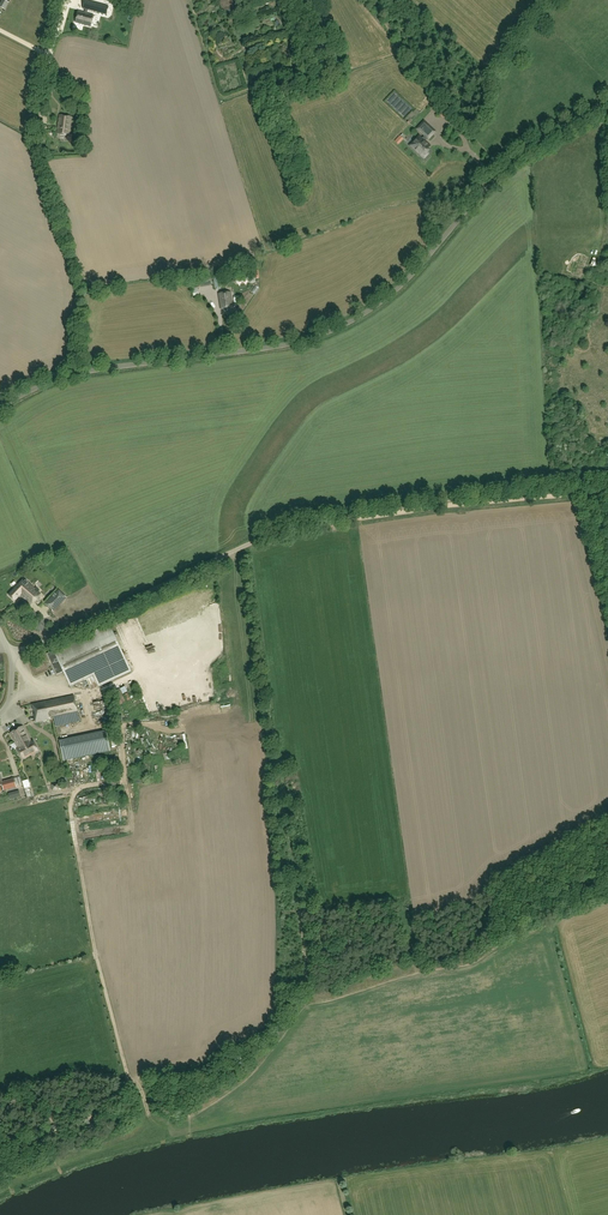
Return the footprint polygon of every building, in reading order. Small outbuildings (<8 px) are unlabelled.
[(4,0),(3,0),(0,5),(0,7),(5,10),(9,3),(4,0)] [(78,11),(75,23),(91,27),(94,15),(87,13),(88,10),(107,15),(109,7),(85,0),(83,8),(86,9),(85,13),(78,11)] [(447,114),(440,106),(436,109),(443,117),(447,114)] [(72,117),(59,115),(57,134),(69,136),(72,117)] [(424,141),(427,138),(428,139),(435,131),(424,121),(417,129),(425,136),(421,140),(419,138),(412,145),(417,149),(415,150),(424,158),(429,153),(428,152),(430,150),(426,146),(428,144),(424,141)] [(47,130),(36,129),(35,137),(46,138),(47,130)] [(258,271),(254,271),(254,269),(250,269),(251,272),(248,272),(248,275),(235,277),(236,282),(250,280),(251,283),(255,282),(255,279),(259,278),(258,271)] [(194,287),(211,284),(210,278),(193,281),(194,287)] [(231,292),(219,294),(221,309),(233,308),(231,292)] [(51,591),(64,581),(60,576),(47,586),(51,591)] [(24,579),(9,595),(15,601),(20,595),(21,595),(22,595),(21,593),(29,584),(30,584),(24,579)] [(35,589),(30,584),(21,593),(22,595),(21,595),(31,605),(40,594),(38,592),(40,591),(37,587),(35,589)] [(66,598),(58,590),(45,604),(53,611),(66,598)] [(54,651),(47,654),(57,674),(63,671),(70,687),(94,676),(99,686),(131,672),(109,625),(54,650),(54,651)] [(204,626),(200,629),(206,640),(211,637),(204,626)] [(162,636),(168,640),(172,634),(177,637),(181,631),(176,627),(172,633),(166,629),(162,636)] [(181,670),(172,673),(176,684),(178,684),(181,692),(187,690),(181,670)] [(54,719),(56,727),(79,722),(74,696),(31,704),(35,722),(54,719)] [(31,746),(34,753),(39,751),(33,740),(31,742),(23,726),(15,730),(25,749),(31,746)] [(25,749),(15,730),(10,733),(18,748),(17,749),(22,760),(34,753),(31,746),(25,749)] [(106,732),(60,741),(64,760),(102,752),(110,751),(106,732)] [(72,759),(73,766),(84,764),(84,758),(72,759)] [(1,792),(1,791),(16,787),(14,779),(2,782),(0,775),(0,793),(1,792)] [(19,790),(8,794),(10,800),(21,796),(19,790)] [(175,1086),(177,1097),(184,1096),(181,1084),(175,1086)] [(12,1160),(3,1164),(3,1163),(0,1165),(2,1168),(12,1163),(11,1161),(12,1161),(12,1160)]
